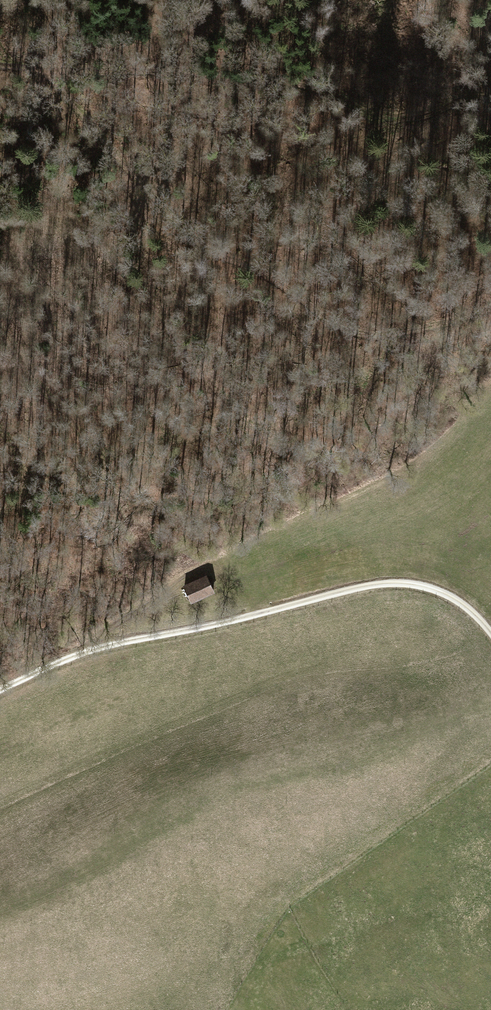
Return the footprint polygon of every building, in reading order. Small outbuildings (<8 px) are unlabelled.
[(184,591),(189,606),(210,598),(205,583),(184,591)]
